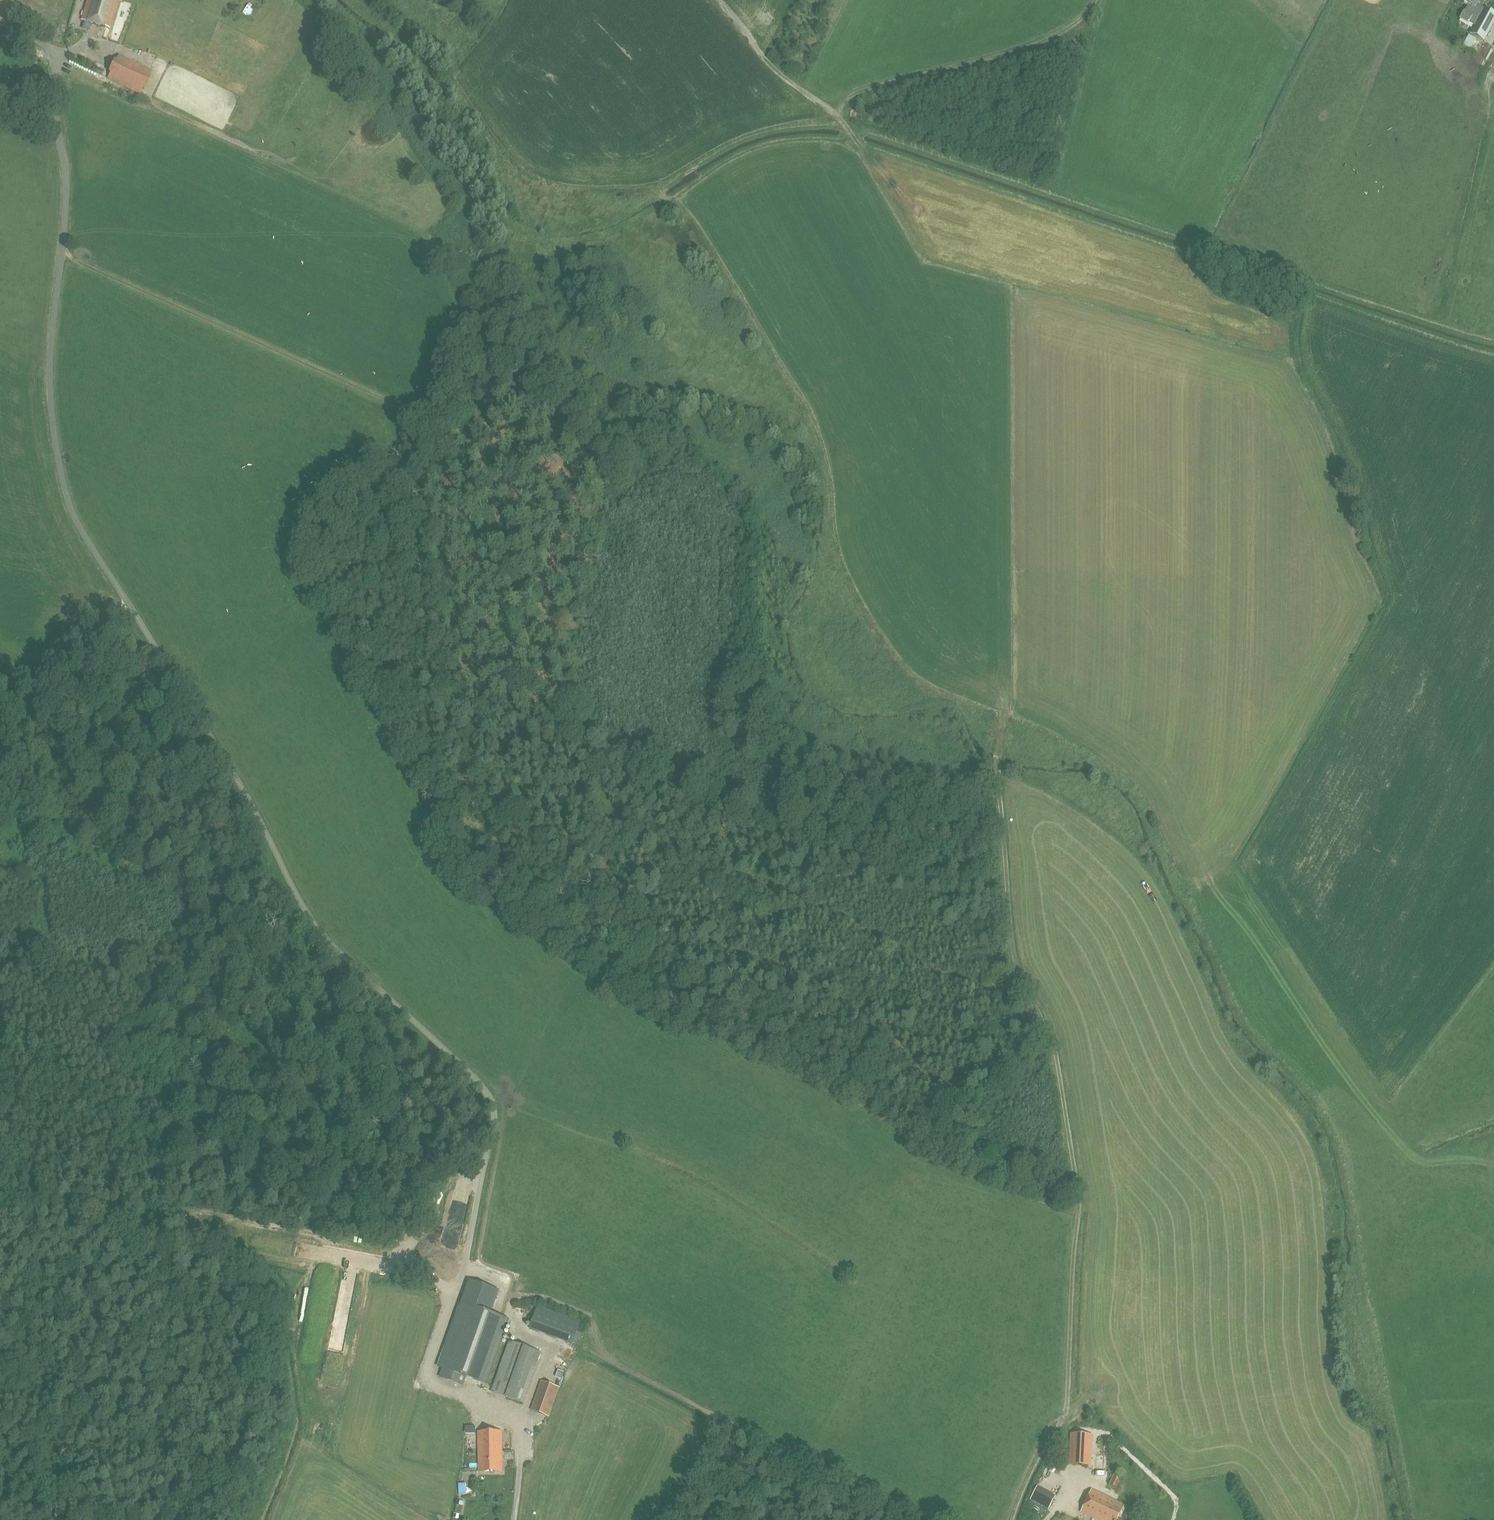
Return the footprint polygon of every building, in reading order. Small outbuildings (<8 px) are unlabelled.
[(82,20),(110,29),(118,0),(88,0),(82,20)] [(1474,26),(1470,33),(1484,41),(1493,23),(1493,14),(1484,8),(1483,9),(1481,8),(1485,0),(1462,0),(1462,1),(1468,4),(1461,19),(1474,26)] [(1469,35),(1463,45),(1470,49),(1476,39),(1469,35)] [(30,53),(39,58),(43,51),(34,46),(30,53)] [(119,55),(108,78),(141,94),(152,71),(119,55)] [(98,79),(106,75),(104,70),(96,74),(98,79)] [(462,1385),(465,1376),(486,1383),(508,1319),(489,1312),(497,1290),(498,1291),(498,1290),(469,1280),(461,1303),(439,1366),(443,1368),(440,1377),(462,1385)] [(581,1321),(538,1305),(530,1328),(573,1343),(581,1321)] [(523,1403),(541,1352),(510,1341),(492,1392),(523,1403)] [(532,1410),(549,1416),(559,1388),(542,1382),(532,1410)] [(478,1430),(479,1471),(502,1471),(502,1430),(478,1430)] [(1092,1435),(1081,1434),(1071,1434),(1070,1464),(1080,1464),(1091,1465),(1092,1445),(1092,1435)] [(1123,1478),(1114,1474),(1110,1485),(1118,1489),(1123,1478)] [(1032,1496),(1046,1507),(1057,1493),(1042,1482),(1032,1496)] [(1081,1511),(1101,1519),(1120,1519),(1118,1519),(1124,1505),(1091,1490),(1081,1511)]
